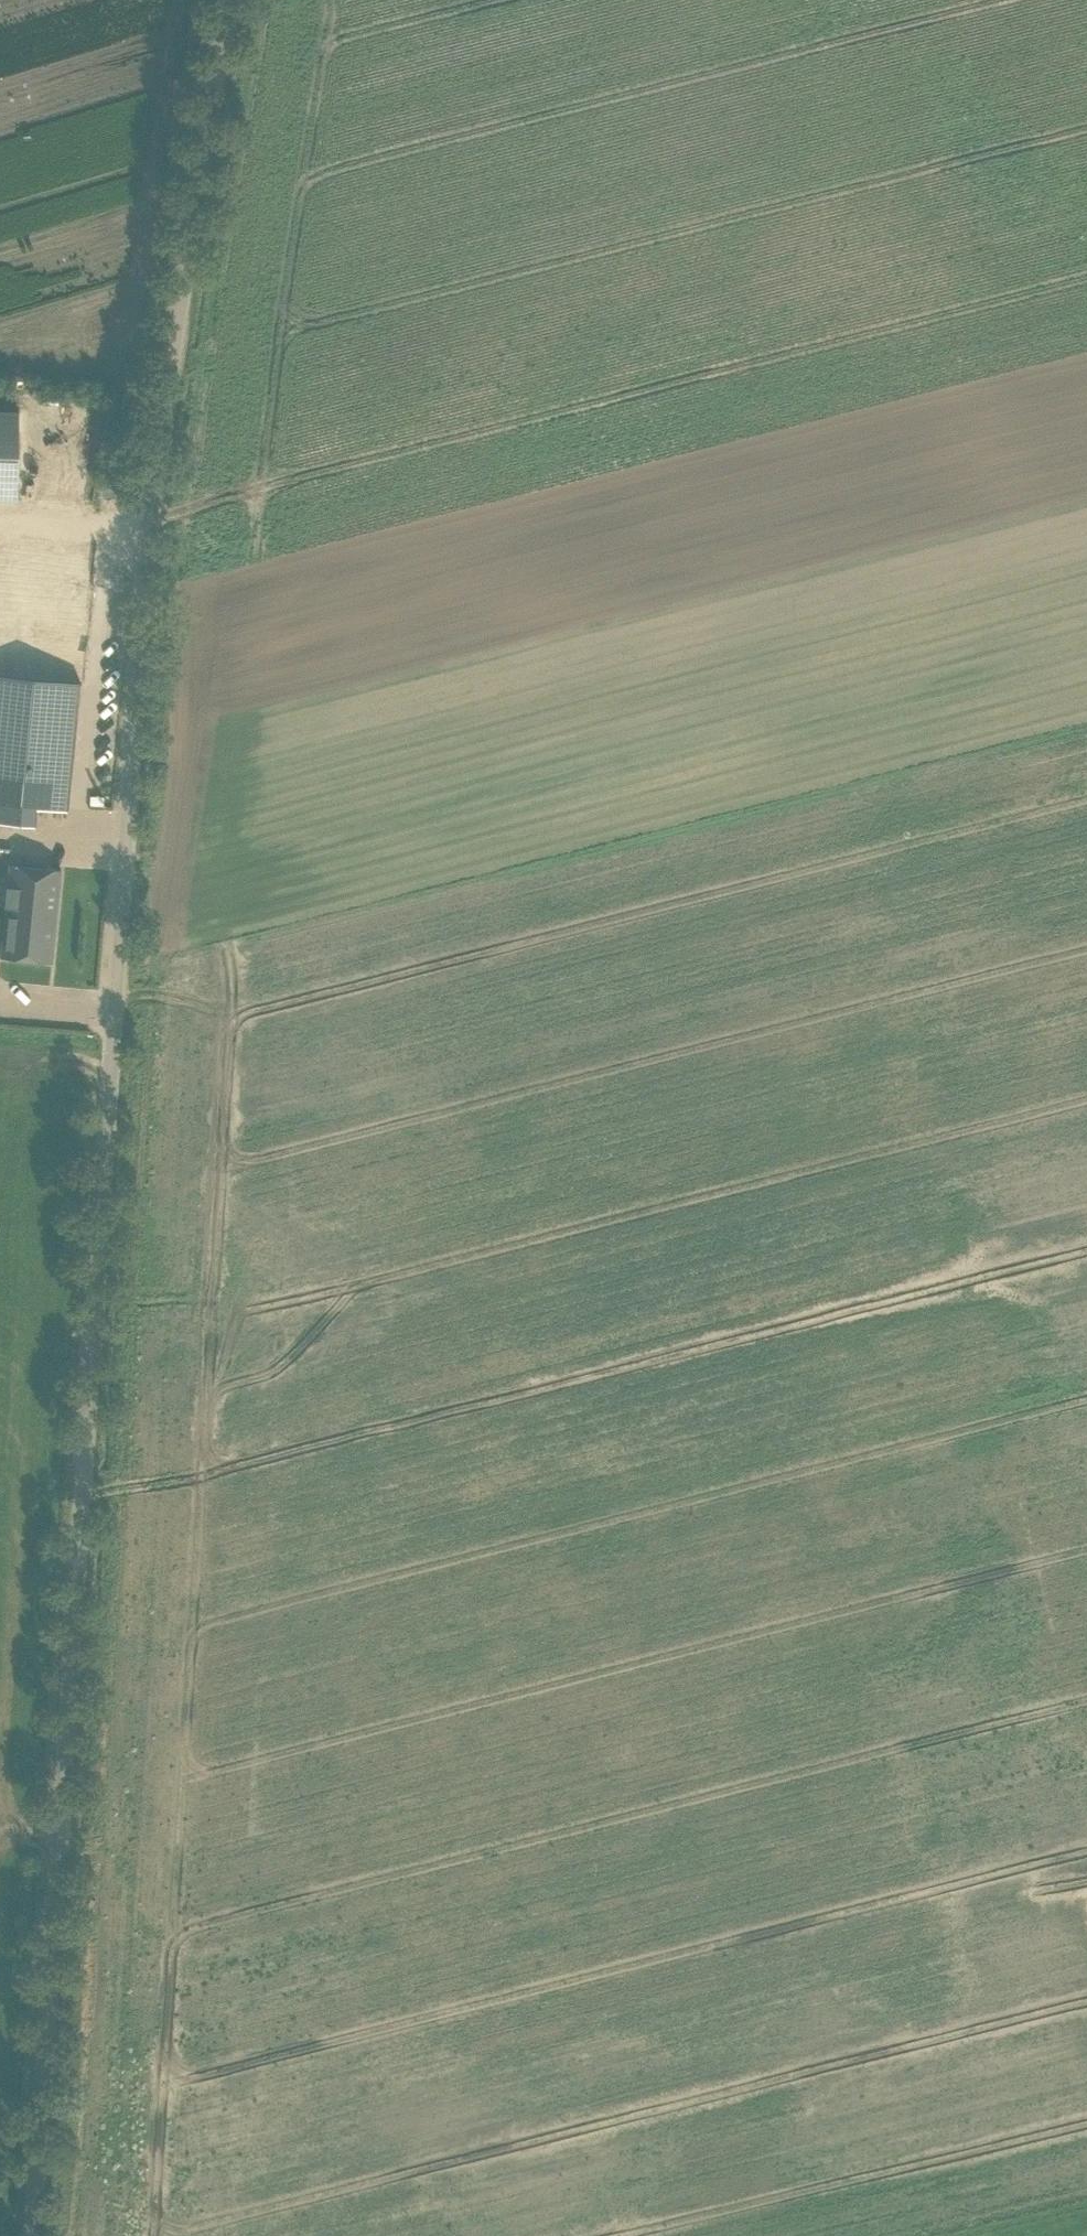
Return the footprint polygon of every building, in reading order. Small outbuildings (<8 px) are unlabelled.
[(19,410),(0,410),(0,499),(17,499),(19,410)] [(25,825),(26,808),(34,809),(33,811),(35,811),(35,809),(66,812),(79,683),(81,683),(91,588),(22,581),(13,676),(0,675),(0,823),(25,825)] [(90,796),(90,805),(99,805),(103,805),(103,797),(100,797),(90,796)] [(10,865),(1,957),(51,962),(60,870),(10,865)]
